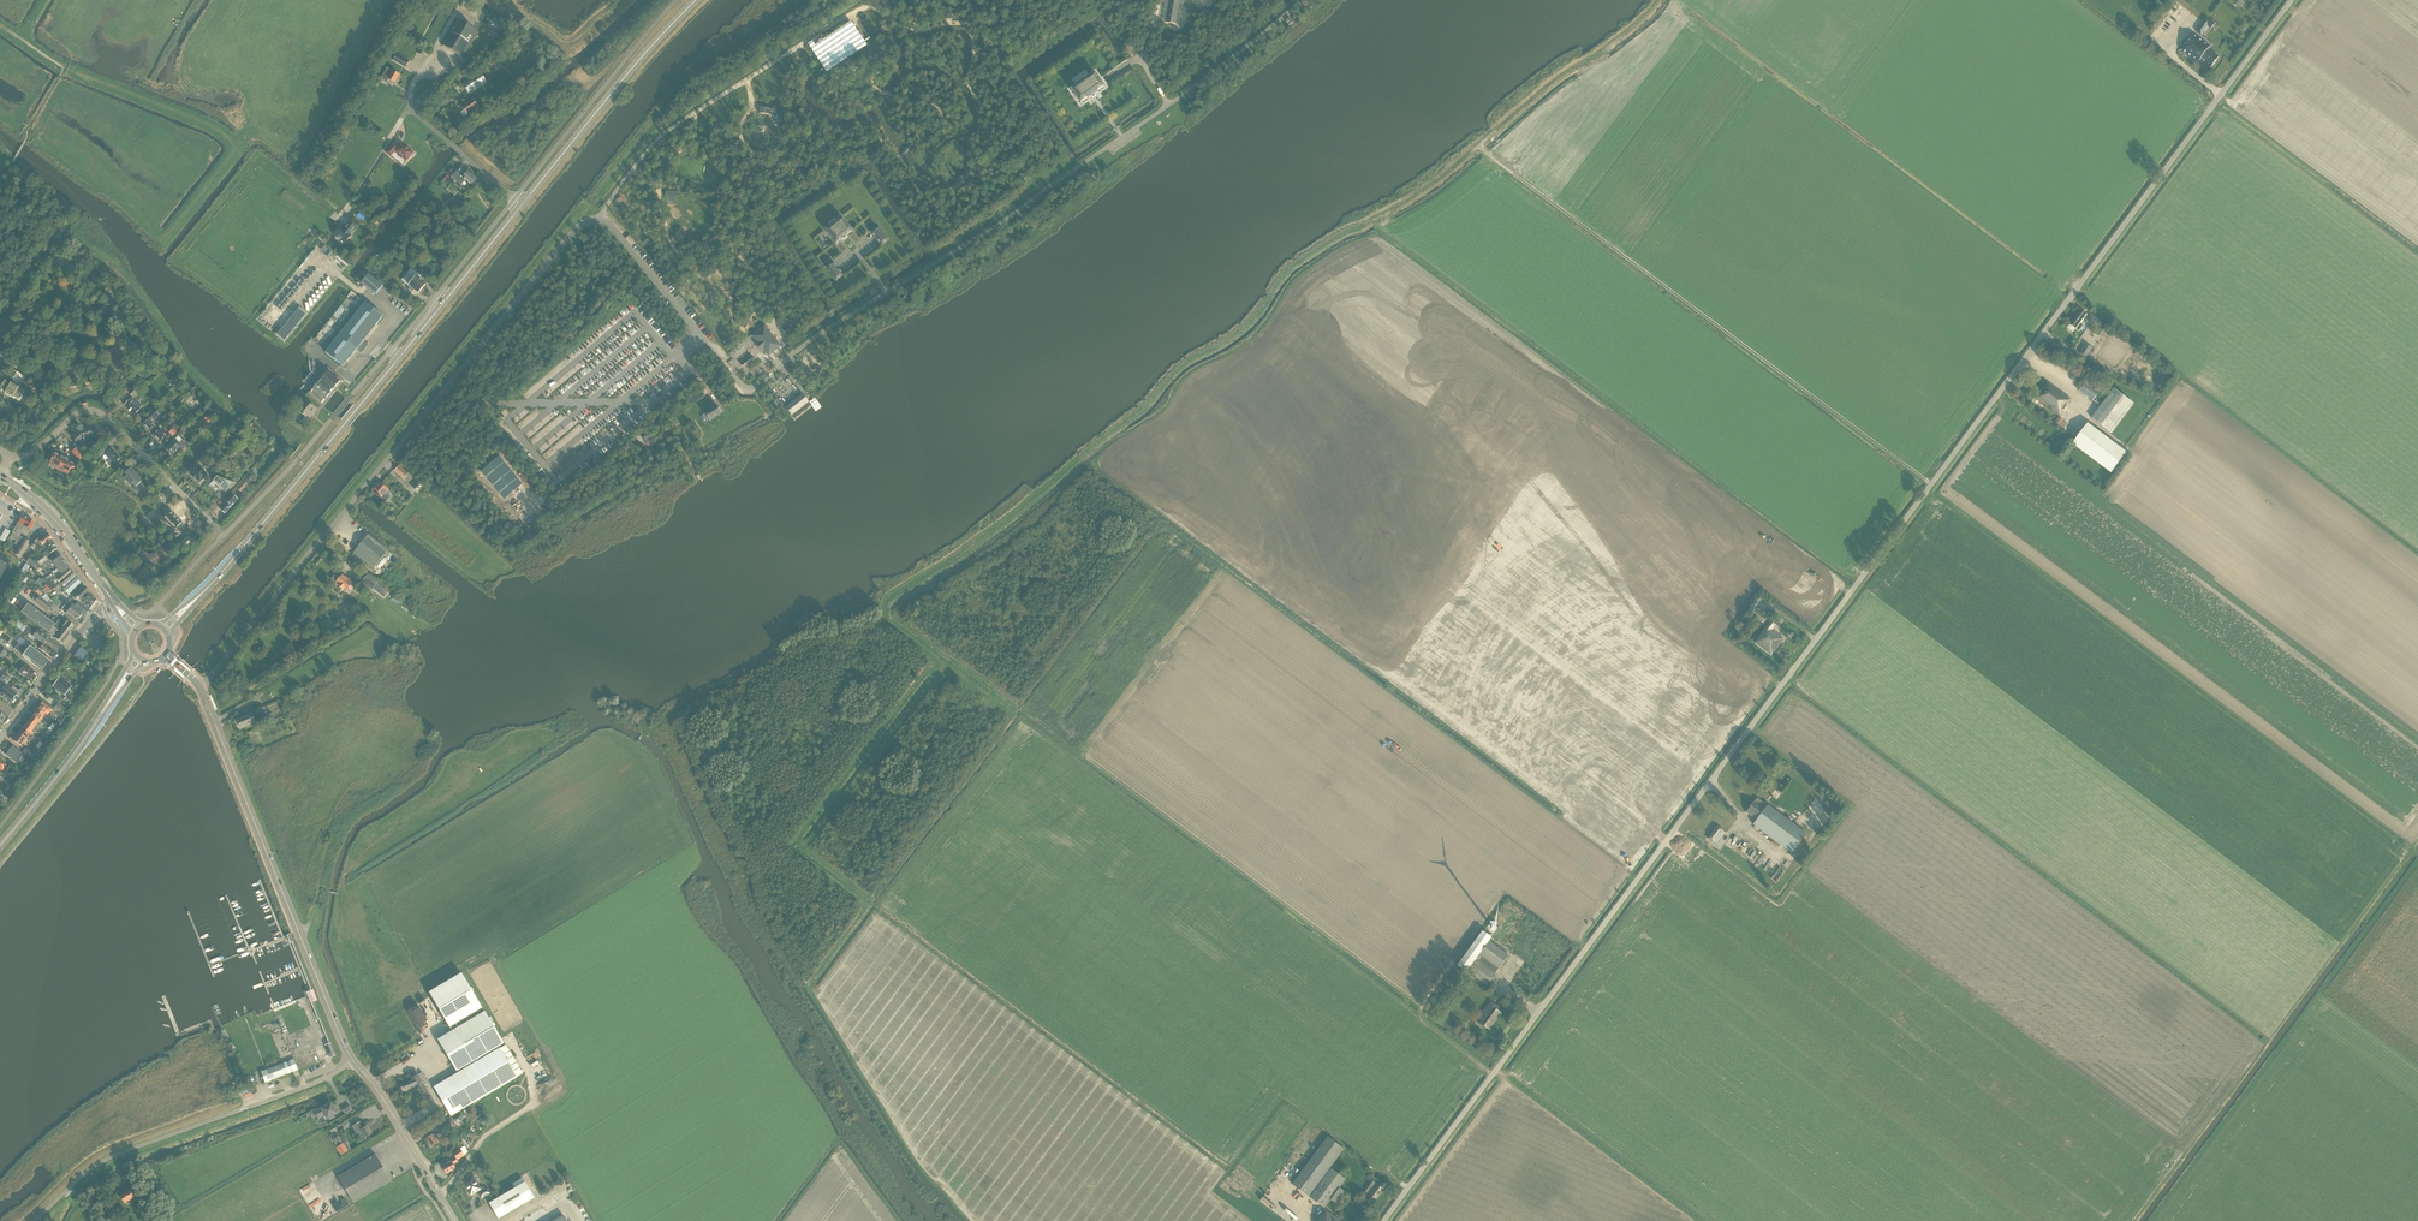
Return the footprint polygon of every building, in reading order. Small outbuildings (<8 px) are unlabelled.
[(1166,23),(1176,25),(1180,1),(1184,1),(1184,0),(1170,0),(1166,23)] [(2206,32),(2210,27),(2207,25),(2211,21),(2207,17),(2196,32),(2202,36),(2205,32),(2206,32)] [(464,57),(478,31),(457,19),(442,45),(464,57)] [(810,43),(808,44),(827,72),(848,58),(867,45),(851,21),(815,45),(812,41),(810,43)] [(440,28),(432,23),(420,46),(432,53),(439,40),(434,37),(440,28)] [(490,32),(497,37),(500,32),(492,28),(490,32)] [(2198,63),(2201,60),(2211,68),(2219,56),(2209,49),(2211,46),(2193,33),(2184,46),(2185,46),(2181,51),(2198,63)] [(410,61),(397,54),(393,60),(406,67),(410,61)] [(400,75),(393,71),(387,67),(381,78),(387,82),(388,79),(395,83),(400,75)] [(1096,72),(1072,89),(1081,103),(1089,98),(1089,99),(1099,92),(1098,91),(1106,86),(1096,72)] [(464,86),(469,93),(482,85),(477,78),(464,86)] [(479,108),(473,99),(462,107),(464,111),(461,113),(464,116),(467,114),(467,115),(479,108)] [(1093,112),(1103,105),(1101,102),(1091,109),(1093,112)] [(760,114),(760,115),(767,115),(774,118),(779,123),(783,119),(777,113),(779,109),(774,107),(773,111),(768,109),(760,109),(760,114)] [(413,153),(414,152),(402,143),(398,147),(393,144),(386,153),(391,157),(395,152),(407,161),(411,156),(412,157),(413,156),(414,155),(413,153)] [(464,177),(463,177),(456,171),(451,177),(461,185),(466,180),(472,185),(477,179),(468,171),(464,177)] [(367,216),(361,211),(358,215),(363,220),(367,216)] [(853,230),(842,216),(825,229),(836,244),(853,230)] [(333,235),(345,244),(352,235),(351,234),(357,226),(350,221),(344,229),(340,226),(333,235)] [(870,232),(881,246),(889,240),(878,225),(870,232)] [(824,267),(836,281),(844,275),(833,260),(824,267)] [(425,285),(416,277),(412,273),(404,282),(409,286),(410,287),(409,289),(413,292),(414,290),(418,294),(425,285)] [(376,294),(383,285),(369,274),(362,283),(376,294)] [(369,344),(364,341),(384,316),(366,302),(325,352),(342,365),(340,366),(345,370),(349,365),(349,364),(347,362),(357,349),(362,353),(369,344)] [(2084,326),(2081,323),(2088,315),(2081,309),(2070,324),(2079,331),(2084,326)] [(2089,319),(2100,327),(2104,322),(2093,314),(2089,319)] [(2103,331),(2108,335),(2112,331),(2106,326),(2103,331)] [(764,327),(753,336),(757,341),(761,345),(765,350),(769,355),(780,346),(772,336),(764,327)] [(2069,333),(2074,338),(2077,334),(2071,330),(2069,333)] [(2086,344),(2080,354),(2090,359),(2096,349),(2086,344)] [(14,376),(13,375),(12,374),(11,374),(7,372),(7,371),(5,370),(5,371),(3,370),(2,371),(1,373),(0,375),(0,382),(3,384),(0,389),(6,392),(5,393),(14,398),(15,397),(20,401),(23,395),(24,396),(29,399),(35,388),(34,387),(32,386),(28,384),(28,383),(26,382),(25,383),(24,382),(26,377),(24,376),(18,384),(15,382),(20,374),(17,372),(14,376)] [(333,389),(340,381),(328,371),(321,379),(313,390),(311,393),(322,402),(324,399),(325,400),(331,392),(333,389)] [(2071,399),(2048,381),(2035,398),(2060,417),(2071,399)] [(2100,392),(2086,382),(2080,391),(2093,401),(2100,392)] [(133,397),(139,391),(136,387),(129,393),(133,397)] [(2134,404),(2114,388),(2092,418),(2112,433),(2134,404)] [(702,391),(688,400),(691,404),(705,395),(702,391)] [(803,394),(785,408),(794,419),(811,406),(803,394)] [(134,415),(141,409),(141,408),(143,406),(134,398),(132,400),(132,399),(125,406),(134,415)] [(779,408),(783,405),(778,399),(775,402),(779,408)] [(303,415),(299,419),(305,424),(313,413),(314,414),(317,409),(308,402),(299,412),(303,415)] [(705,413),(701,416),(705,423),(709,420),(710,421),(722,413),(716,404),(704,413),(705,413)] [(154,428),(155,429),(157,427),(152,421),(153,420),(153,421),(160,414),(155,409),(148,416),(150,418),(143,425),(147,428),(146,429),(149,432),(150,431),(154,428)] [(163,417),(158,422),(162,425),(166,420),(163,417)] [(2055,423),(2063,429),(2066,424),(2063,422),(2064,421),(2059,417),(2055,423)] [(2072,444),(2078,448),(2112,473),(2127,452),(2088,423),(2072,444)] [(85,439),(97,437),(95,427),(80,430),(72,437),(79,445),(85,439)] [(178,431),(174,427),(169,432),(173,436),(178,431)] [(154,435),(161,442),(162,441),(165,444),(170,439),(172,437),(168,434),(167,435),(160,429),(154,435)] [(175,441),(167,448),(173,455),(180,447),(183,450),(187,445),(183,441),(182,441),(180,443),(176,439),(174,440),(175,441)] [(84,452),(78,446),(72,452),(77,458),(78,457),(82,453),(84,452)] [(100,457),(101,457),(107,450),(103,446),(96,452),(92,456),(96,461),(100,457)] [(121,458),(112,448),(105,454),(109,458),(107,460),(107,461),(111,465),(112,465),(114,464),(121,458)] [(63,455),(62,457),(55,452),(51,458),(53,459),(51,464),(60,469),(66,457),(63,455)] [(69,461),(70,459),(66,457),(60,469),(69,474),(71,470),(73,471),(76,465),(69,461)] [(200,480),(206,473),(198,464),(191,471),(193,473),(192,473),(197,478),(200,480)] [(394,471),(403,479),(408,474),(399,465),(394,471)] [(127,466),(120,472),(124,476),(125,475),(127,477),(124,481),(130,487),(133,484),(134,484),(136,486),(134,488),(137,491),(144,484),(141,481),(143,480),(131,468),(130,469),(127,466)] [(235,482),(217,476),(209,485),(215,487),(217,485),(219,488),(218,489),(227,492),(235,482)] [(399,476),(397,478),(406,487),(408,485),(399,476)] [(543,501),(518,476),(501,491),(527,517),(543,501)] [(244,481),(237,488),(241,492),(248,485),(247,484),(250,481),(247,478),(244,481)] [(418,492),(423,486),(417,481),(412,487),(418,492)] [(386,502),(391,496),(387,493),(389,490),(380,482),(376,487),(376,486),(372,491),(382,498),(386,502)] [(226,514),(233,506),(238,500),(231,494),(225,500),(228,502),(221,509),(226,514)] [(164,517),(175,529),(181,522),(171,511),(164,517)] [(31,530),(35,523),(34,522),(33,521),(32,521),(31,520),(23,515),(10,537),(16,541),(14,544),(20,547),(15,554),(21,557),(30,542),(20,536),(21,533),(25,535),(28,529),(31,530)] [(204,532),(199,527),(196,531),(201,535),(204,532)] [(0,538),(0,539),(5,542),(11,532),(6,529),(0,538)] [(35,551),(37,550),(51,539),(48,534),(47,535),(47,534),(40,540),(39,538),(37,539),(34,541),(35,543),(31,546),(35,551)] [(369,534),(354,552),(375,568),(389,551),(369,534)] [(50,554),(57,549),(51,540),(40,548),(41,550),(44,549),(46,552),(48,550),(50,554)] [(192,544),(187,540),(182,545),(187,549),(192,544)] [(163,550),(150,557),(148,556),(149,555),(140,550),(135,558),(150,567),(170,556),(166,547),(162,549),(163,550)] [(59,558),(56,554),(48,560),(43,553),(35,559),(48,576),(55,571),(54,571),(65,562),(61,556),(59,558)] [(10,561),(0,556),(0,578),(10,561)] [(30,558),(27,562),(36,569),(39,565),(34,561),(30,558)] [(51,582),(61,574),(70,568),(65,562),(54,571),(55,571),(48,576),(47,576),(51,582)] [(60,583),(72,573),(68,569),(53,582),(51,584),(48,580),(45,583),(47,584),(44,588),(50,593),(53,590),(51,588),(55,585),(58,581),(60,583)] [(67,586),(75,578),(72,574),(64,581),(62,583),(61,582),(55,588),(59,593),(63,589),(63,588),(66,585),(67,586)] [(354,582),(349,579),(344,574),(340,578),(335,574),(331,579),(336,583),(338,585),(346,591),(354,582)] [(379,582),(369,574),(362,582),(372,590),(379,582)] [(63,588),(63,589),(65,591),(63,593),(66,597),(68,595),(81,584),(76,579),(75,578),(67,586),(66,585),(63,588)] [(45,592),(39,588),(38,588),(36,586),(33,590),(41,596),(45,592)] [(83,602),(90,593),(83,586),(75,594),(70,599),(74,602),(76,603),(77,600),(80,602),(80,601),(83,602)] [(390,590),(384,598),(388,600),(394,592),(390,590)] [(39,597),(34,593),(31,598),(35,602),(48,611),(51,608),(59,613),(60,611),(52,605),(49,602),(42,597),(41,598),(39,597)] [(90,593),(83,602),(82,603),(89,609),(96,600),(90,593)] [(49,602),(52,599),(52,598),(51,599),(46,594),(42,597),(49,602)] [(60,611),(61,611),(65,605),(56,598),(54,601),(52,599),(49,602),(52,605),(60,611)] [(25,609),(29,603),(25,600),(21,606),(25,609)] [(82,604),(80,602),(77,600),(76,603),(77,604),(74,607),(67,602),(65,605),(61,611),(65,614),(67,612),(77,620),(81,614),(84,616),(89,610),(82,605),(82,604)] [(71,631),(74,626),(67,621),(64,624),(59,620),(56,624),(29,603),(22,613),(42,628),(40,631),(43,633),(45,631),(46,631),(61,643),(63,645),(72,633),(71,631)] [(1784,639),(1773,630),(1776,624),(1770,620),(1766,617),(1767,617),(1756,609),(1755,609),(1753,607),(1750,613),(1751,614),(1751,615),(1762,623),(1766,626),(1757,638),(1758,638),(1755,643),(1771,655),(1775,651),(1776,651),(1784,639)] [(33,636),(36,632),(31,628),(30,628),(28,627),(23,634),(27,636),(28,633),(30,634),(33,636)] [(36,632),(33,636),(36,638),(56,653),(56,652),(61,647),(59,645),(61,643),(46,631),(43,635),(37,630),(36,632)] [(52,658),(56,653),(36,638),(34,641),(39,645),(40,644),(42,645),(40,648),(52,658)] [(42,670),(50,659),(31,645),(27,649),(18,643),(14,648),(23,655),(22,655),(42,670)] [(81,647),(72,658),(81,665),(88,656),(90,654),(81,647)] [(29,679),(34,672),(24,664),(19,671),(29,679)] [(4,686),(5,684),(9,679),(3,675),(0,680),(0,684),(4,686)] [(64,695),(71,686),(60,677),(53,686),(57,689),(55,690),(59,693),(60,692),(64,695)] [(4,698),(13,686),(11,688),(5,684),(4,686),(0,691),(0,695),(4,698)] [(13,686),(4,698),(10,703),(16,695),(19,698),(23,691),(20,689),(19,691),(13,686)] [(60,713),(64,707),(59,703),(54,708),(60,713)] [(45,718),(46,718),(52,709),(47,705),(44,708),(40,705),(36,711),(45,718)] [(270,721),(270,719),(265,707),(259,709),(263,721),(264,721),(264,723),(270,721)] [(48,719),(45,718),(36,711),(32,716),(39,721),(41,723),(43,725),(48,719)] [(241,728),(256,722),(252,714),(238,720),(241,728)] [(34,728),(39,721),(32,716),(27,722),(34,728)] [(64,717),(57,726),(60,729),(67,719),(64,717)] [(32,731),(34,728),(27,722),(23,728),(32,735),(34,733),(32,731)] [(34,737),(32,735),(23,728),(19,734),(28,741),(30,743),(34,737)] [(25,745),(28,741),(19,734),(13,741),(23,748),(25,745)] [(16,763),(23,754),(12,746),(5,755),(16,763)] [(26,748),(23,752),(31,758),(34,754),(26,748)] [(1765,809),(1760,805),(1762,802),(1758,799),(1756,801),(1755,801),(1747,813),(1757,820),(1753,824),(1792,853),(1807,833),(1791,821),(1793,818),(1789,816),(1787,818),(1768,804),(1765,809)] [(1718,843),(1726,833),(1723,831),(1724,829),(1716,825),(1708,836),(1709,837),(1708,838),(1714,843),(1715,841),(1718,843)] [(1777,887),(1786,877),(1781,873),(1772,884),(1777,887)] [(1492,938),(1484,931),(1483,931),(1457,965),(1466,972),(1467,971),(1487,986),(1509,955),(1490,941),(1492,938)] [(482,1008),(479,1003),(462,973),(429,992),(452,1031),(438,1039),(457,1071),(466,1066),(467,1068),(435,1087),(451,1115),(517,1076),(523,1073),(507,1045),(479,1061),(475,1053),(500,1038),(485,1012),(458,1028),(456,1024),(482,1008)] [(1497,1010),(1499,1007),(1495,1004),(1495,1005),(1491,1002),(1480,1018),(1482,1020),(1480,1024),(1483,1027),(1484,1026),(1490,1029),(1501,1013),(1497,1010)] [(294,1059),(262,1071),(266,1082),(298,1070),(294,1059)] [(424,1084),(428,1082),(422,1072),(412,1078),(413,1080),(400,1085),(403,1091),(416,1086),(422,1095),(429,1091),(424,1084)] [(331,1103),(324,1108),(323,1106),(316,1110),(321,1118),(327,1115),(330,1120),(335,1117),(334,1115),(339,1112),(336,1108),(334,1109),(331,1103)] [(437,1124),(439,1126),(438,1126),(442,1132),(463,1119),(460,1113),(445,1122),(444,1120),(437,1124)] [(353,1126),(352,1126),(356,1133),(353,1135),(355,1139),(359,1137),(359,1136),(362,1141),(364,1142),(367,1140),(367,1139),(366,1137),(372,1134),(367,1126),(364,1128),(360,1122),(353,1126)] [(432,1147),(438,1142),(441,1140),(437,1133),(434,1135),(434,1134),(427,1138),(432,1147)] [(1324,1176),(1335,1162),(1344,1149),(1327,1137),(1292,1184),(1325,1208),(1331,1200),(1337,1204),(1346,1192),(1340,1188),(1346,1179),(1331,1168),(1325,1176),(1324,1176)] [(337,1147),(341,1155),(351,1150),(346,1142),(344,1143),(337,1147)] [(443,1167),(447,1173),(455,1168),(453,1165),(458,1162),(457,1160),(465,1155),(461,1149),(453,1153),(456,1157),(446,1163),(447,1165),(443,1167)] [(338,1177),(354,1203),(391,1181),(376,1154),(338,1177)] [(477,1192),(478,1193),(477,1193),(481,1199),(491,1193),(488,1187),(485,1189),(483,1186),(481,1187),(473,1174),(472,1175),(470,1174),(467,1176),(466,1178),(462,1181),(470,1196),(477,1192)] [(499,1219),(533,1199),(535,1197),(526,1182),(525,1182),(523,1178),(513,1184),(515,1188),(490,1203),(499,1219)] [(1369,1195),(1368,1196),(1374,1201),(1384,1189),(1373,1181),(1366,1192),(1369,1195)] [(125,1203),(135,1197),(131,1189),(121,1196),(125,1203)] [(1325,1209),(1317,1220),(1342,1220),(1325,1209)]
